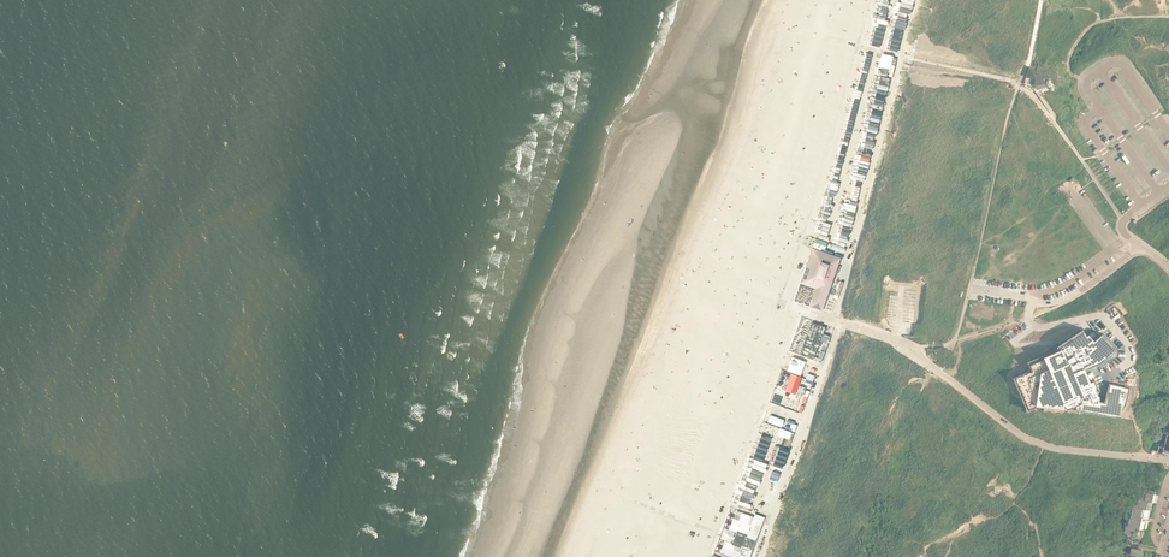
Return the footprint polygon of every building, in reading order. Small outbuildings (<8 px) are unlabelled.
[(871,45),(880,47),(885,21),(883,21),(887,0),(880,0),(871,45)] [(890,50),(897,51),(901,29),(906,30),(908,18),(906,17),(906,13),(911,14),(914,0),(899,0),(890,50)] [(835,181),(871,53),(866,52),(815,233),(818,233),(816,237),(826,241),(828,237),(825,236),(829,224),(824,222),(832,197),(833,197),(838,182),(835,181)] [(891,78),(896,57),(880,53),(876,74),(890,77),(891,78)] [(1036,71),(1030,66),(1026,76),(1028,76),(1037,77),(1036,84),(1038,88),(1047,84),(1048,79),(1036,71)] [(843,247),(890,77),(876,74),(831,243),(843,247)] [(805,266),(812,268),(807,282),(816,285),(815,288),(819,289),(815,300),(823,302),(839,258),(812,249),(811,248),(805,266)] [(820,361),(832,327),(801,317),(788,350),(820,361)] [(1117,348),(1118,348),(1117,347),(1117,348),(1115,345),(1115,344),(1114,345),(1112,342),(1112,341),(1112,342),(1110,339),(1109,339),(1103,333),(1095,341),(1089,333),(1087,334),(1083,328),(1058,345),(1057,346),(1058,346),(1051,350),(1028,361),(1031,369),(1014,377),(1028,410),(1037,406),(1039,409),(1043,407),(1041,404),(1042,404),(1044,408),(1055,410),(1064,407),(1085,410),(1085,411),(1120,416),(1123,405),(1125,406),(1125,405),(1123,405),(1125,401),(1126,401),(1125,401),(1126,397),(1127,397),(1126,396),(1127,392),(1128,393),(1128,392),(1127,392),(1128,388),(1130,388),(1121,386),(1121,385),(1120,385),(1119,386),(1114,384),(1114,383),(1112,391),(1108,390),(1105,401),(1097,399),(1098,394),(1092,380),(1090,380),(1091,382),(1089,383),(1088,383),(1086,384),(1084,380),(1078,383),(1076,380),(1080,379),(1078,373),(1081,371),(1081,370),(1085,369),(1083,365),(1085,364),(1088,368),(1098,364),(1101,368),(1103,367),(1096,351),(1105,343),(1113,352),(1117,348)] [(813,382),(820,361),(788,350),(781,370),(813,382)] [(1115,357),(1111,353),(1107,357),(1111,361),(1115,357)] [(790,373),(784,390),(794,394),(801,377),(790,373)] [(794,433),(801,414),(769,402),(762,422),(794,433)] [(1157,451),(1158,451),(1158,450),(1168,451),(1168,422),(1167,422),(1167,424),(1164,423),(1163,427),(1162,427),(1161,433),(1162,434),(1159,445),(1157,450),(1157,451)] [(779,428),(776,435),(788,439),(791,432),(779,428)] [(769,435),(761,432),(752,458),(761,461),(770,437),(769,436),(769,435)] [(787,449),(774,445),(768,463),(780,468),(787,449)] [(758,484),(764,462),(753,459),(746,481),(758,484)] [(772,470),(769,479),(776,481),(779,473),(772,470)] [(743,485),(737,503),(750,508),(751,504),(748,503),(752,492),(752,493),(755,484),(740,479),(739,483),(743,485)] [(992,492),(992,493),(993,494),(994,494),(995,493),(1000,497),(1003,499),(1003,498),(1004,498),(1007,494),(1008,493),(1009,492),(1010,490),(1009,489),(1010,488),(1006,486),(1007,485),(1006,484),(1005,483),(1003,482),(999,487),(998,487),(996,485),(994,489),(992,492)] [(1131,525),(1129,533),(1128,536),(1135,537),(1135,535),(1141,536),(1143,528),(1144,528),(1146,520),(1149,521),(1150,517),(1146,517),(1148,509),(1150,509),(1152,502),(1153,502),(1155,494),(1150,492),(1151,489),(1146,488),(1143,498),(1140,498),(1138,506),(1136,505),(1134,514),(1135,514),(1132,525),(1131,525)] [(946,523),(950,513),(952,511),(943,507),(937,519),(946,523)] [(737,533),(734,538),(732,545),(724,542),(720,553),(732,556),(748,556),(751,550),(755,539),(757,532),(761,519),(756,516),(755,519),(752,518),(749,516),(749,517),(738,512),(735,520),(733,519),(729,530),(737,533)] [(1030,549),(1031,549),(1031,548),(1031,547),(1030,535),(1030,534),(1029,534),(1028,534),(1016,535),(1015,535),(1014,536),(1014,537),(1014,552),(1015,553),(1015,554),(1016,554),(1017,554),(1024,554),(1025,554),(1026,553),(1026,551),(1026,550),(1029,550),(1030,550),(1030,549)] [(1142,549),(1138,548),(1138,545),(1131,544),(1130,547),(1127,546),(1126,552),(1130,552),(1130,554),(1140,556),(1142,549)]
